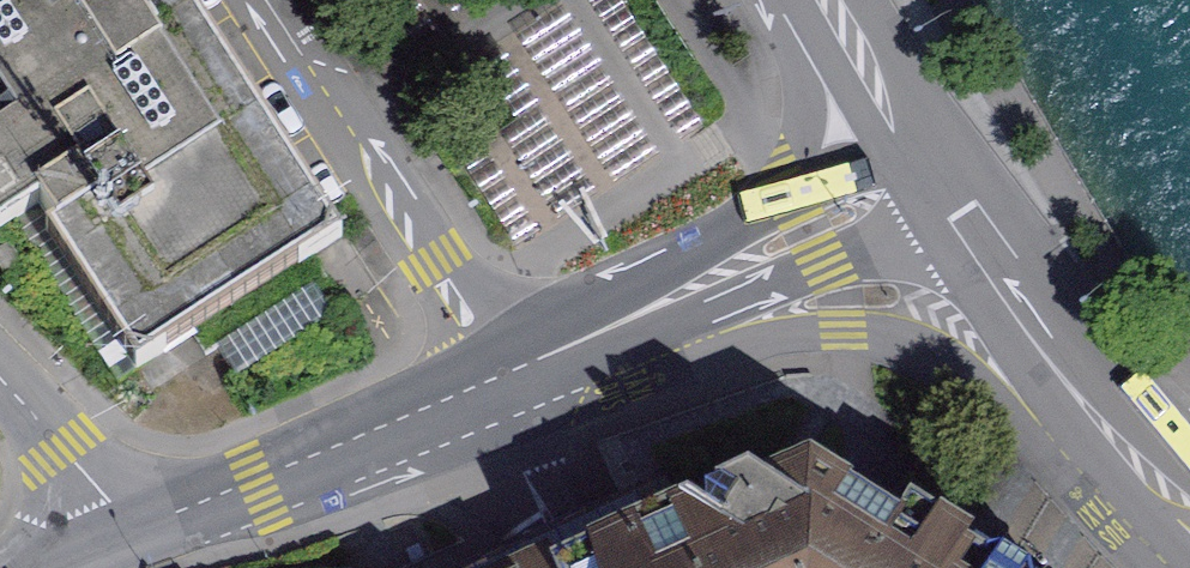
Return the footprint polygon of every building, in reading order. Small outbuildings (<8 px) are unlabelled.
[(40,201),(55,225),(47,230),(137,369),(192,333),(207,355),(314,286),(299,264),(342,236),(188,0),(0,0),(0,227),(40,201)] [(455,16),(478,1),(477,0),(444,0),(455,16)] [(677,499),(758,567),(944,567),(963,538),(968,529),(911,493),(900,511),(810,457),(797,478),(799,480),(790,493),(749,467),(677,499)] [(529,567),(758,567),(677,499),(568,550),(529,567)] [(963,538),(944,567),(1010,567),(963,538)]
